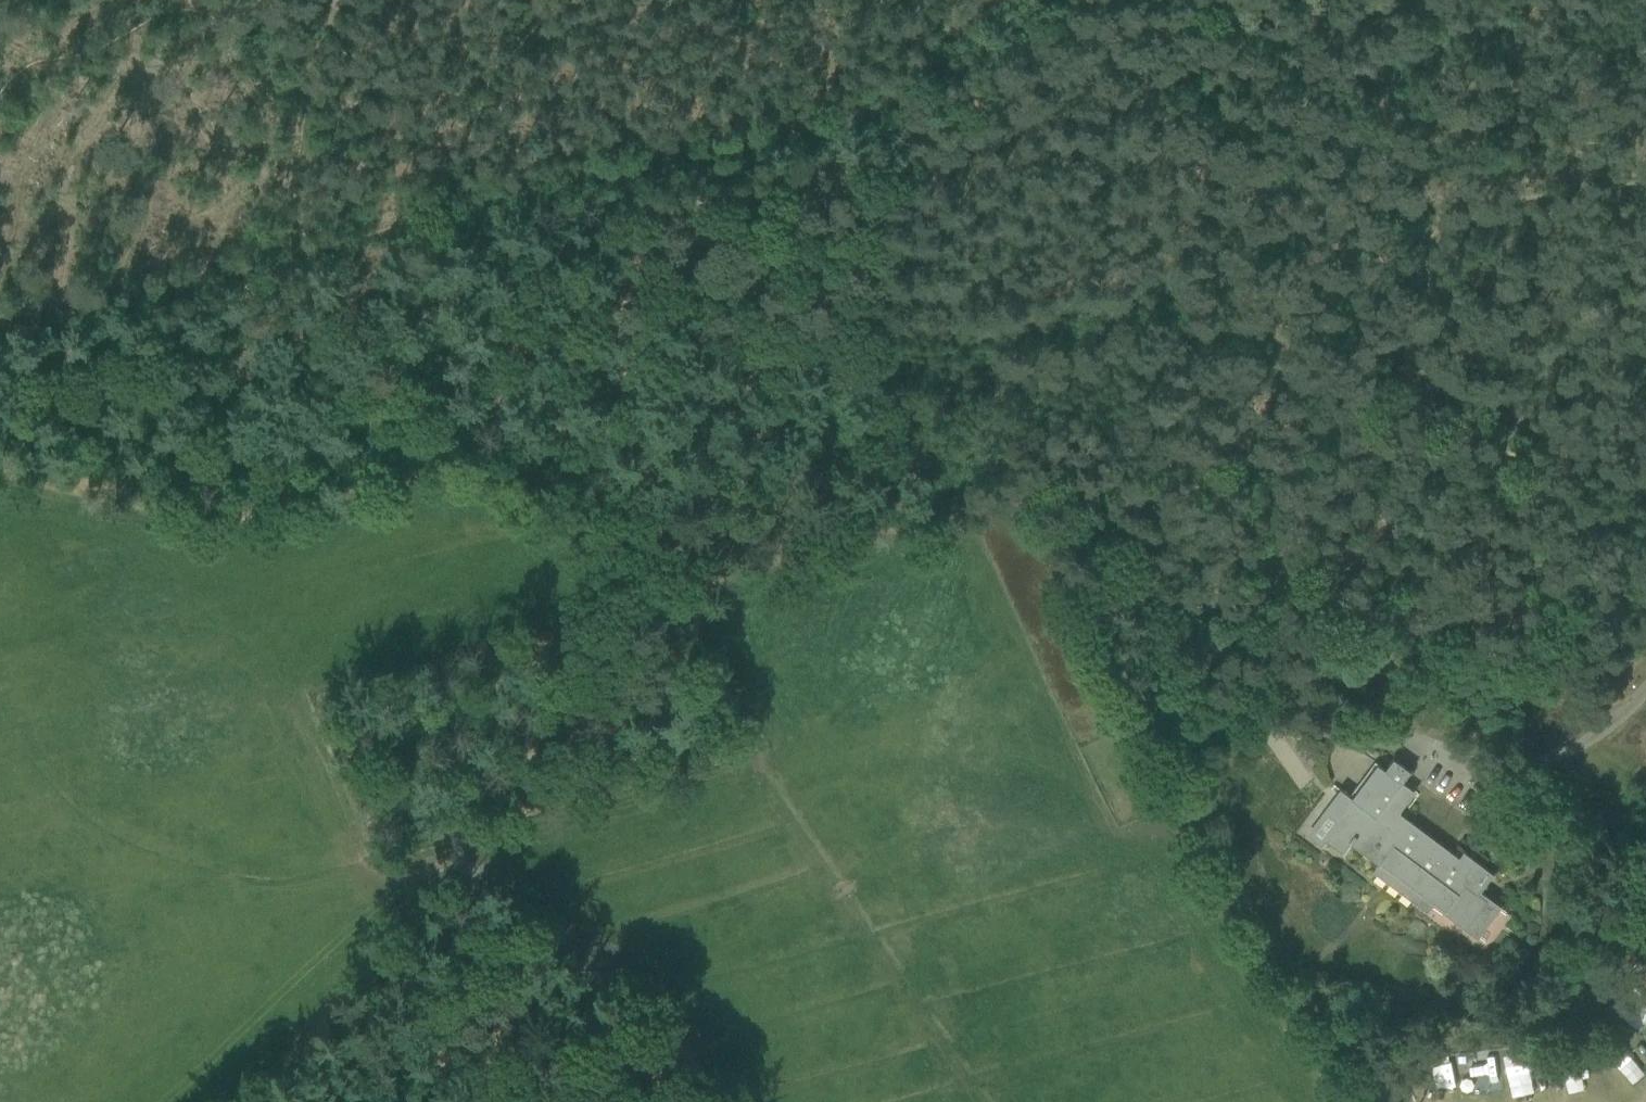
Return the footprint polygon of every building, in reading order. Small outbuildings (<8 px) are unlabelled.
[(1336,821),(1323,838),(1344,854),(1351,843),(1353,844),(1356,839),(1385,860),(1382,864),(1376,871),(1385,878),(1388,880),(1389,881),(1430,912),(1436,904),(1446,912),(1467,928),(1492,897),(1483,890),(1486,885),(1489,881),(1495,874),(1465,851),(1459,860),(1452,854),(1447,851),(1398,814),(1396,816),(1385,808),(1404,782),(1412,771),(1405,766),(1395,759),(1387,770),(1384,767),(1379,764),(1366,781),(1352,800),(1336,821)] [(1463,1057),(1464,1076),(1479,1075),(1478,1056),(1463,1057)] [(1528,1058),(1505,1059),(1506,1081),(1530,1079),(1528,1058)]
